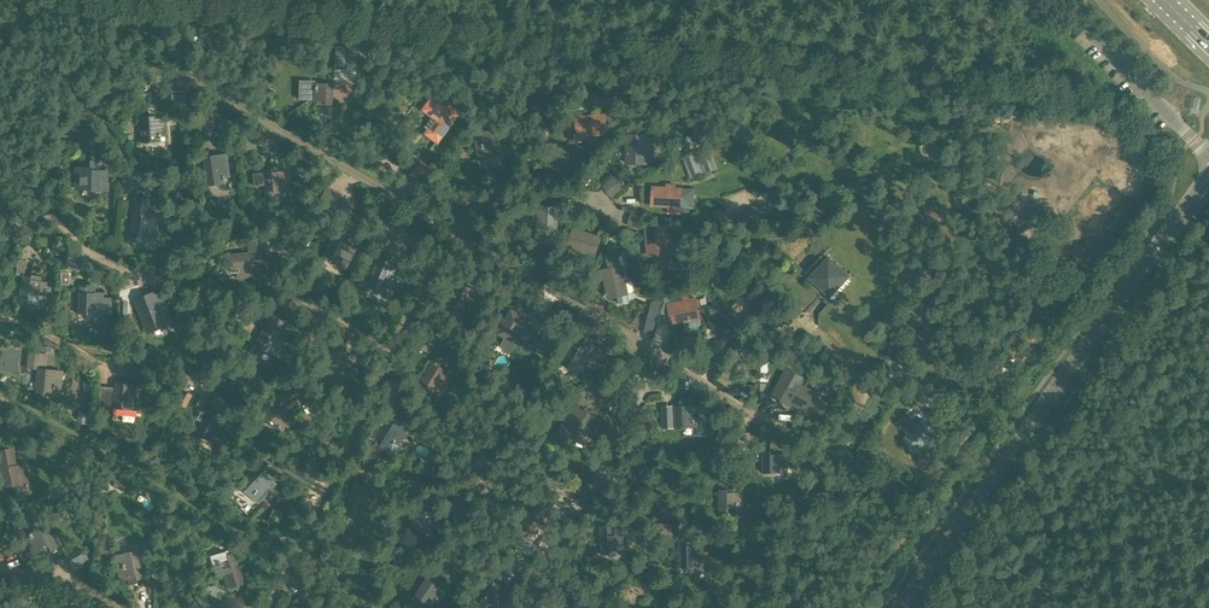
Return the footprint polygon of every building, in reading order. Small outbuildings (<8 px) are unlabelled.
[(634,89),(648,91),(650,81),(636,79),(634,89)] [(310,82),(300,82),(300,99),(309,99),(309,101),(325,101),(325,104),(333,104),(333,83),(325,83),(325,86),(315,86),(315,88),(309,88),(310,82)] [(172,91),(173,105),(185,105),(185,90),(172,91)] [(203,94),(187,95),(187,111),(203,111),(203,94)] [(427,118),(433,123),(426,133),(437,141),(446,129),(442,125),(454,109),(441,99),(438,103),(432,98),(423,109),(430,114),(427,118)] [(333,104),(325,104),(325,119),(332,119),(333,104)] [(576,118),(578,136),(607,133),(626,120),(617,107),(605,115),(599,115),(598,112),(593,112),(593,116),(576,118)] [(978,127),(992,127),(992,112),(978,112),(978,127)] [(160,141),(159,138),(167,137),(165,117),(155,118),(155,115),(141,116),(143,142),(160,141)] [(647,135),(647,130),(629,129),(627,163),(645,163),(646,157),(653,157),(654,135),(647,135)] [(478,160),(491,157),(493,167),(503,165),(501,158),(502,158),(497,130),(490,132),(489,130),(473,133),(478,160)] [(705,142),(699,133),(690,139),(695,147),(705,142)] [(461,138),(456,141),(460,147),(465,143),(461,138)] [(695,147),(690,139),(681,144),(686,153),(695,147)] [(717,167),(710,148),(697,153),(704,172),(717,167)] [(223,178),(230,176),(226,153),(202,156),(207,185),(224,183),(223,178)] [(100,154),(100,163),(112,163),(112,154),(100,154)] [(690,177),(702,172),(695,154),(683,158),(690,177)] [(412,174),(420,180),(428,168),(420,162),(412,174)] [(75,188),(97,189),(97,190),(108,190),(108,183),(107,183),(107,170),(98,170),(98,165),(90,165),(90,167),(75,166),(75,188)] [(266,191),(273,190),(273,192),(290,190),(288,170),(283,170),(283,167),(271,169),(263,170),(266,191)] [(612,178),(617,183),(623,177),(619,173),(612,178)] [(183,180),(171,180),(170,193),(170,199),(182,200),(183,180)] [(652,204),(668,206),(668,211),(680,212),(680,208),(693,208),(694,189),(681,189),(681,188),(675,188),(675,184),(668,184),(668,187),(653,187),(653,190),(650,192),(649,200),(652,202),(652,204)] [(334,192),(325,188),(319,200),(328,204),(334,192)] [(131,235),(148,237),(149,231),(156,232),(157,219),(152,218),(153,212),(145,211),(146,198),(136,196),(131,235)] [(538,222),(537,243),(556,244),(558,207),(540,206),(539,223),(538,222)] [(259,217),(252,210),(246,216),(253,223),(259,217)] [(625,225),(641,231),(644,219),(629,214),(625,225)] [(648,227),(649,255),(667,254),(666,226),(648,227)] [(617,228),(613,227),(610,229),(609,233),(611,236),(615,237),(618,235),(619,231),(617,228)] [(563,245),(595,255),(598,246),(603,247),(607,234),(597,231),(596,236),(569,228),(563,245)] [(62,238),(54,236),(53,244),(61,245),(62,238)] [(248,244),(249,252),(229,254),(231,271),(234,271),(234,272),(236,272),(237,278),(258,275),(257,266),(254,266),(253,262),(263,261),(260,237),(241,239),(242,245),(248,244)] [(347,263),(353,251),(332,240),(323,257),(330,260),(332,257),(341,262),(342,260),(347,263)] [(399,270),(387,265),(390,258),(380,254),(368,284),(384,291),(386,285),(400,291),(405,277),(398,275),(399,270)] [(806,273),(834,299),(846,286),(831,272),(837,266),(824,254),(806,273)] [(606,286),(608,298),(618,296),(619,304),(629,302),(621,266),(625,265),(623,256),(608,259),(610,268),(600,271),(601,278),(605,277),(607,286),(606,286)] [(19,258),(15,269),(23,272),(27,260),(19,258)] [(728,280),(726,267),(719,269),(721,281),(728,280)] [(69,284),(69,272),(61,272),(61,284),(69,284)] [(20,296),(28,298),(28,294),(38,296),(39,294),(45,295),(47,281),(40,280),(41,276),(31,274),(31,276),(23,275),(20,296)] [(468,282),(461,278),(458,282),(460,283),(457,287),(456,286),(445,305),(451,309),(454,304),(468,313),(480,293),(466,285),(468,282)] [(86,290),(79,290),(78,313),(86,313),(86,310),(97,310),(97,308),(103,309),(102,314),(110,314),(111,297),(103,297),(103,292),(95,291),(95,286),(91,286),(91,284),(86,284),(86,290)] [(688,320),(690,327),(692,328),(700,326),(701,324),(700,317),(698,306),(700,305),(698,299),(690,301),(689,296),(684,297),(685,302),(676,304),(674,292),(666,294),(662,309),(665,324),(688,320)] [(163,319),(169,316),(161,295),(154,298),(153,295),(145,299),(144,296),(135,299),(142,318),(144,317),(149,330),(165,324),(163,319)] [(119,300),(119,314),(127,314),(127,301),(119,300)] [(648,316),(657,318),(661,302),(652,300),(648,316)] [(218,313),(234,323),(242,310),(225,301),(218,313)] [(196,308),(197,326),(207,326),(206,308),(196,308)] [(512,342),(514,343),(515,341),(525,347),(536,328),(518,317),(519,314),(511,310),(506,319),(504,318),(501,323),(503,325),(499,333),(513,341),(512,342)] [(285,341),(282,339),(284,335),(280,333),(286,322),(278,318),(272,314),(254,345),(275,357),(285,341)] [(422,347),(430,352),(437,342),(420,332),(411,346),(420,351),(422,347)] [(536,349),(546,355),(554,341),(544,336),(536,349)] [(327,361),(334,364),(335,362),(344,367),(345,365),(350,368),(357,356),(343,348),(344,346),(337,342),(327,361)] [(561,363),(568,367),(571,362),(584,371),(597,352),(589,347),(586,353),(573,345),(561,363)] [(48,353),(28,351),(27,368),(38,369),(36,389),(60,392),(62,370),(47,369),(48,353)] [(420,381),(427,385),(429,382),(438,387),(439,385),(444,389),(451,377),(437,369),(444,357),(437,353),(420,381)] [(702,367),(706,360),(697,356),(694,363),(702,367)] [(816,399),(818,395),(800,385),(803,378),(793,373),(779,398),(790,403),(791,402),(809,411),(810,409),(820,415),(826,404),(816,399)] [(608,385),(615,388),(620,377),(613,374),(608,385)] [(123,385),(123,383),(116,382),(113,408),(137,410),(139,387),(123,385)] [(595,392),(610,399),(614,391),(599,384),(595,392)] [(186,400),(177,394),(169,406),(178,412),(186,400)] [(282,410),(284,409),(279,402),(262,416),(267,422),(270,420),(276,428),(278,427),(281,432),(292,423),(282,410)] [(683,427),(683,437),(707,436),(706,420),(700,421),(699,404),(675,406),(676,427),(683,427)] [(560,430),(585,445),(600,420),(575,405),(560,430)] [(16,408),(11,409),(4,410),(3,410),(8,431),(18,429),(17,423),(20,423),(16,408)] [(195,433),(217,444),(219,439),(223,441),(229,429),(215,422),(216,420),(211,417),(214,413),(206,410),(195,433)] [(917,422),(906,412),(896,422),(907,433),(917,422)] [(381,446),(393,454),(409,427),(389,415),(386,419),(379,415),(366,435),(374,440),(376,437),(383,442),(381,446)] [(925,418),(902,440),(913,452),(936,430),(925,418)] [(673,419),(665,420),(665,428),(674,427),(673,419)] [(935,433),(931,437),(935,442),(940,438),(935,433)] [(953,438),(945,449),(951,453),(959,442),(953,438)] [(27,476),(24,463),(16,464),(13,447),(0,449),(0,464),(4,485),(12,484),(11,481),(21,479),(21,477),(27,476)] [(763,451),(763,473),(780,472),(781,467),(788,467),(787,454),(771,454),(771,451),(763,451)] [(147,456),(152,464),(158,461),(153,452),(147,456)] [(259,461),(238,484),(251,496),(253,493),(254,494),(256,493),(262,498),(258,502),(259,503),(272,488),(270,486),(272,483),(262,474),(267,468),(259,461)] [(98,472),(121,489),(128,480),(105,463),(98,472)] [(736,507),(736,517),(744,517),(744,492),(728,492),(728,474),(720,474),(720,511),(728,511),(728,507),(736,507)] [(358,496),(360,491),(363,486),(355,483),(343,510),(366,520),(373,503),(366,499),(358,496)] [(368,494),(360,491),(358,496),(366,499),(368,494)] [(433,496),(426,493),(421,503),(428,506),(433,496)] [(280,497),(275,504),(284,511),(289,504),(280,497)] [(521,526),(528,531),(536,536),(537,533),(538,534),(539,532),(545,535),(555,520),(541,511),(544,507),(537,502),(521,526)] [(430,515),(432,512),(427,509),(427,510),(420,507),(410,526),(417,530),(419,527),(428,531),(429,529),(434,532),(441,520),(430,515)] [(93,523),(101,523),(101,510),(93,510),(93,523)] [(273,520),(279,523),(283,515),(277,512),(273,520)] [(25,538),(34,554),(48,546),(51,551),(62,544),(53,529),(49,531),(43,521),(36,525),(38,528),(29,533),(30,535),(25,538)] [(600,526),(601,533),(602,555),(610,554),(610,551),(620,550),(620,548),(626,547),(625,527),(608,528),(608,525),(600,526)] [(688,561),(705,561),(704,547),(688,548),(688,545),(680,545),(681,567),(689,567),(688,561)] [(137,549),(129,551),(113,555),(120,580),(135,576),(136,579),(144,577),(137,549)] [(213,564),(213,565),(217,577),(224,575),(228,588),(244,582),(234,552),(226,554),(225,551),(210,556),(213,564)] [(164,552),(160,559),(167,563),(171,557),(164,552)] [(427,578),(433,582),(441,571),(434,566),(427,578)] [(432,585),(433,582),(427,578),(415,596),(422,600),(423,597),(432,603),(433,601),(438,605),(446,593),(432,585)] [(498,591),(499,589),(493,584),(481,603),(487,607),(489,604),(495,607),(506,607),(511,600),(498,591)] [(194,597),(201,605),(208,598),(201,591),(194,597)] [(662,599),(675,607),(679,601),(666,593),(662,599)] [(14,595),(13,598),(11,598),(9,607),(25,607),(28,598),(14,595)]
